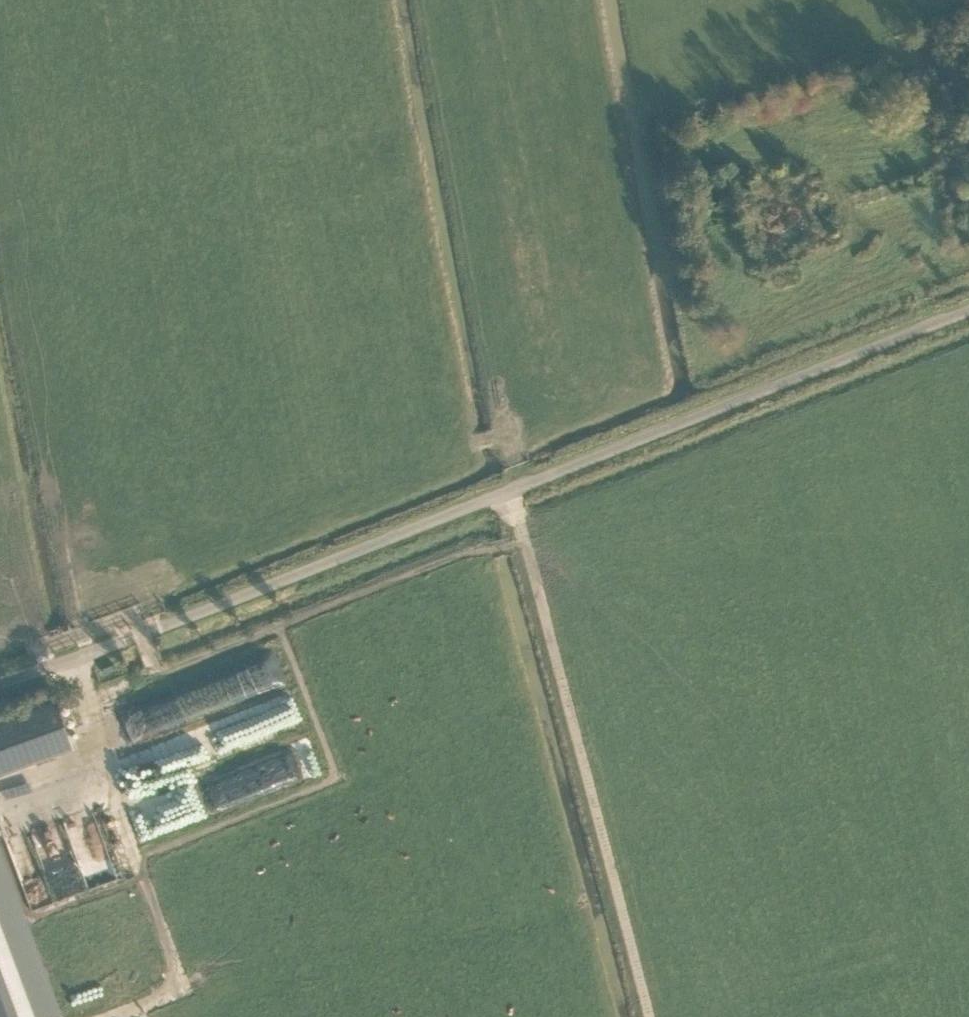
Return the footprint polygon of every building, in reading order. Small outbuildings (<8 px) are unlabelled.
[(73,745),(55,700),(0,721),(0,773),(73,745)] [(58,1016),(0,859),(0,1016),(56,1016),(58,1016)]
